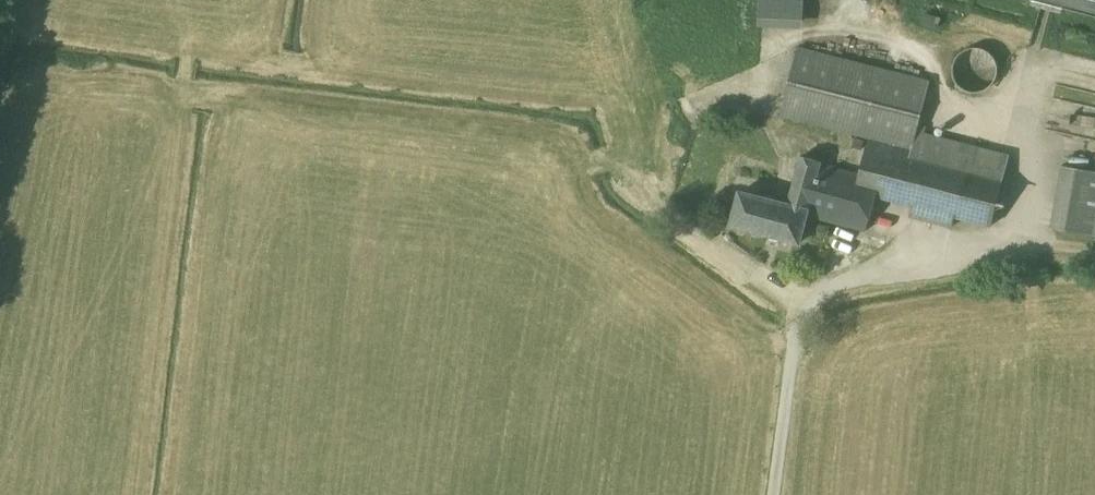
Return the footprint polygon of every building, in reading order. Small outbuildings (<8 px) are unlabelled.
[(768,14),(809,19),(811,0),(770,0),(768,14)] [(1004,68),(1004,64),(1004,60),(1003,55),(1000,50),(997,47),(994,44),(990,42),(983,40),(979,40),(972,42),(968,44),(964,47),(959,55),(957,64),(959,73),(961,77),(964,80),(968,83),(972,86),(978,87),(982,87),(989,86),(997,81),(1000,77),(1002,73),(1004,68)] [(804,43),(785,113),(877,132),(869,167),(803,147),(791,192),(743,179),(731,218),(802,236),(809,205),(871,224),(880,189),(918,197),(914,212),(960,223),(962,213),(996,222),(1016,146),(924,125),(936,75),(804,43)] [(1053,214),(1094,222),(1094,163),(1064,157),(1053,214)]
